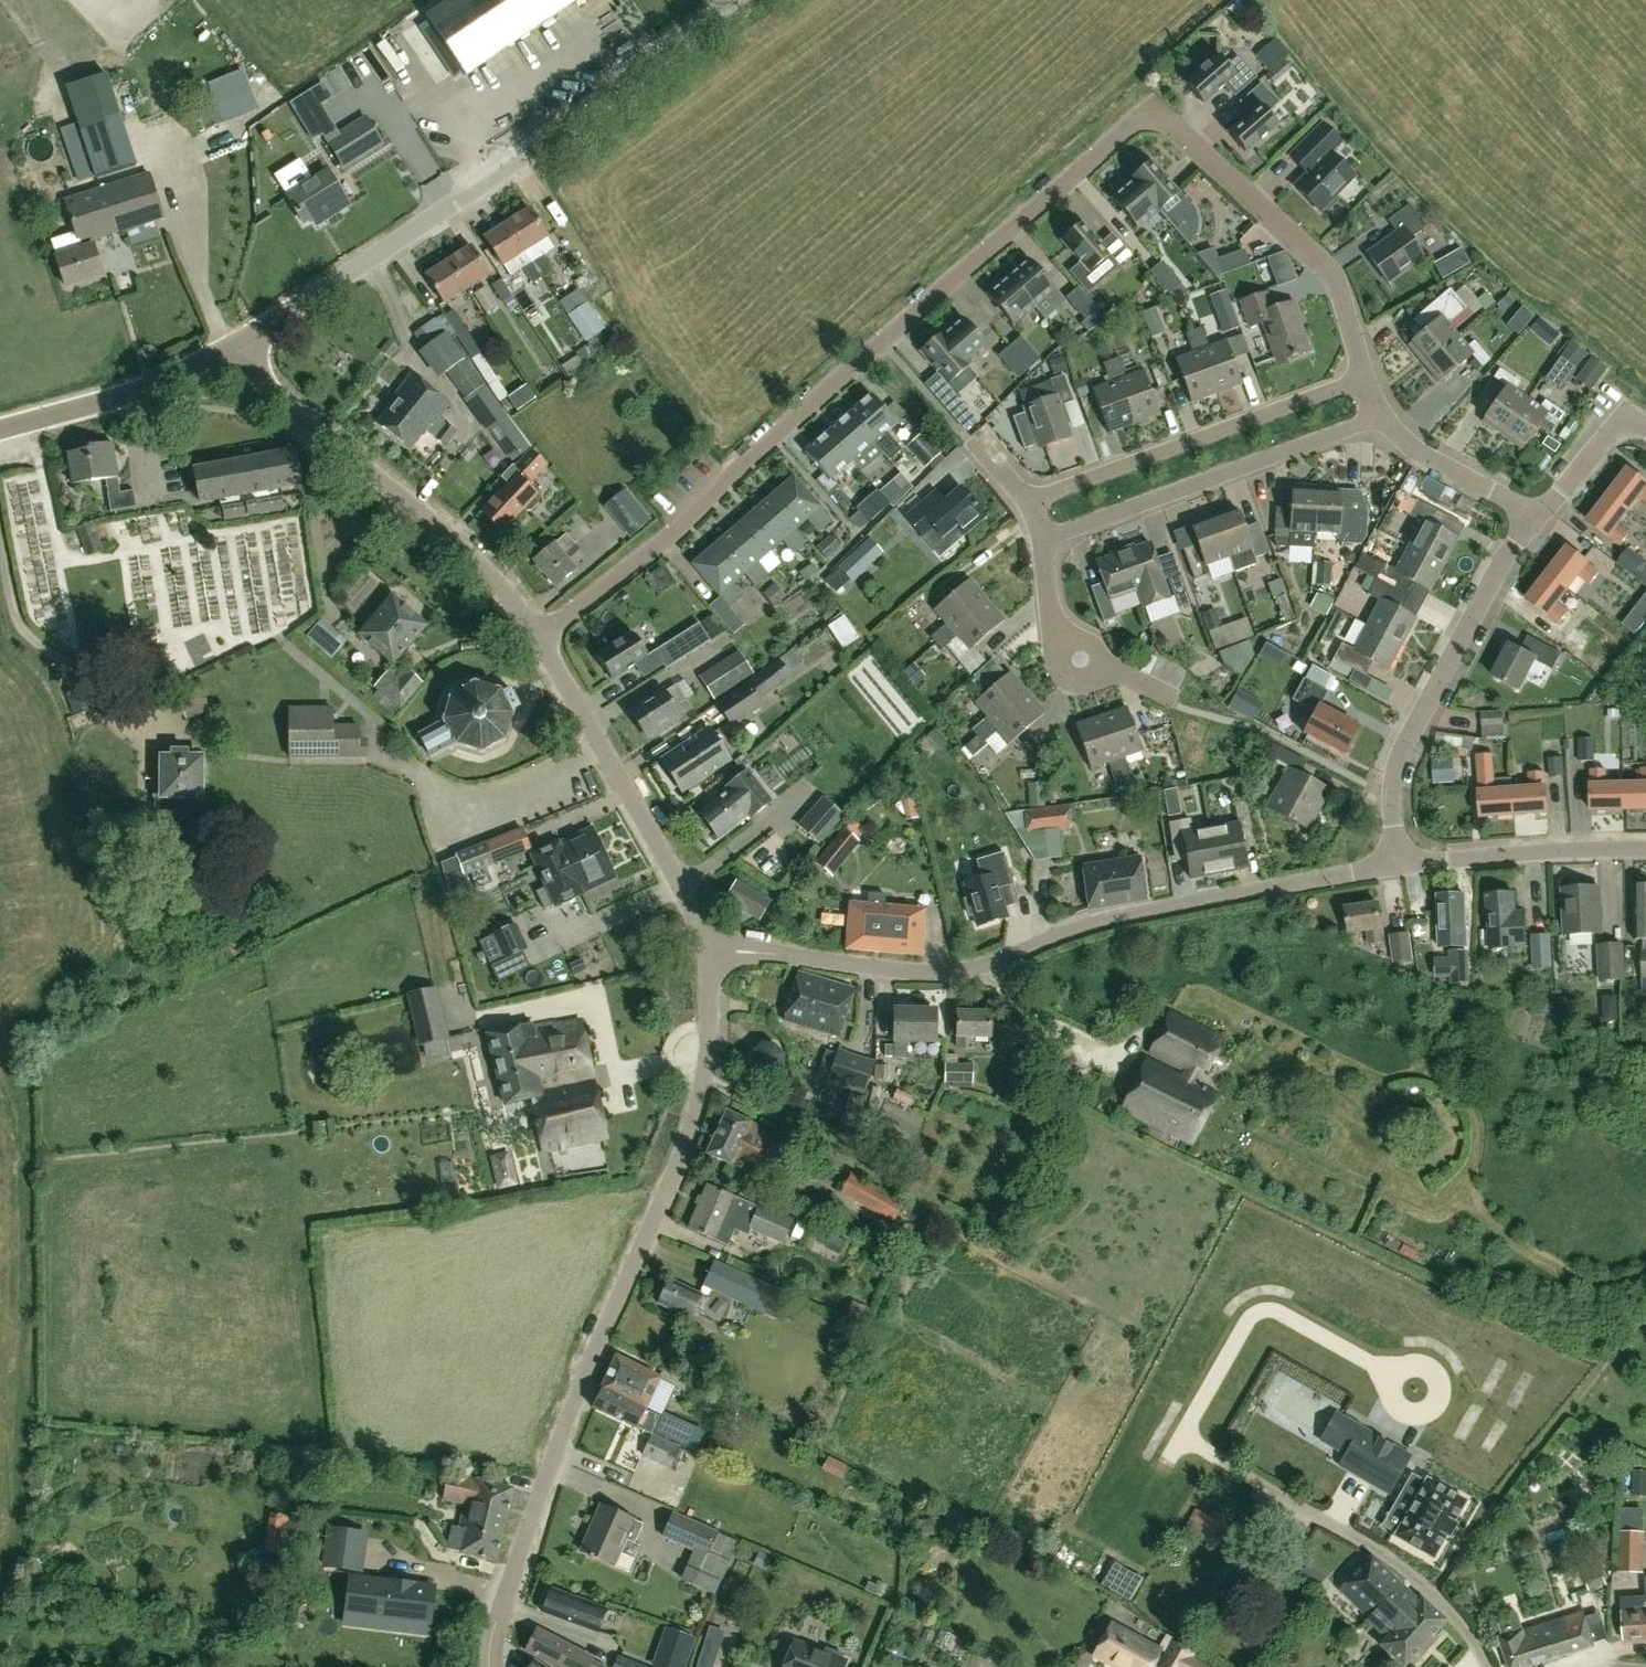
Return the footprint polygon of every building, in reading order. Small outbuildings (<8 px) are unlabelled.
[(427,19),(467,77),(581,0),(455,0),(427,19)] [(1269,70),(1287,55),(1278,45),(1261,60),(1269,70)] [(1204,104),(1225,85),(1234,96),(1255,78),(1238,58),(1228,66),(1218,55),(1185,83),(1204,104)] [(1273,84),(1292,68),(1284,59),(1266,75),(1273,84)] [(1228,132),(1246,153),(1279,125),(1267,112),(1279,102),(1262,82),(1239,101),(1249,113),(1228,132)] [(331,99),(322,84),(289,104),(298,119),(331,99)] [(196,101),(207,129),(224,123),(214,94),(196,101)] [(59,128),(78,183),(136,163),(117,108),(59,128)] [(1331,108),(1324,116),(1331,122),(1338,115),(1331,108)] [(327,142),(344,168),(381,145),(365,119),(327,142)] [(1323,207),(1327,211),(1339,200),(1335,196),(1354,177),(1330,153),(1340,142),(1322,124),(1290,156),(1307,173),(1295,186),(1320,211),(1323,207)] [(352,166),(361,184),(375,176),(365,159),(352,166)] [(1151,161),(1130,179),(1158,211),(1190,247),(1191,246),(1184,238),(1192,231),(1195,222),(1194,213),(1190,206),(1194,202),(1187,195),(1184,198),(1151,161)] [(163,218),(149,173),(65,200),(79,245),(80,245),(81,249),(57,257),(66,286),(103,274),(94,245),(93,245),(92,241),(163,218)] [(287,198),(304,224),(318,215),(322,221),(348,205),(328,173),(287,198)] [(1158,211),(1130,179),(1131,180),(1111,198),(1138,229),(1158,211)] [(1390,289),(1391,289),(1387,283),(1422,257),(1410,240),(1426,228),(1410,206),(1388,222),(1397,234),(1367,256),(1390,289)] [(506,223),(525,251),(547,237),(529,209),(506,223)] [(1061,241),(1089,273),(1110,254),(1119,265),(1130,255),(1112,234),(1101,243),(1082,222),(1061,241)] [(525,251),(506,223),(484,238),(502,266),(525,251)] [(448,261),(466,289),(489,274),(471,246),(448,261)] [(1216,277),(1251,264),(1245,248),(1218,258),(1214,247),(1196,254),(1216,277)] [(541,253),(531,260),(542,277),(552,270),(541,253)] [(1028,258),(1007,276),(1034,308),(1055,289),(1028,258)] [(1451,274),(1443,259),(1433,265),(1441,279),(1451,274)] [(542,277),(531,260),(521,266),(533,283),(542,277)] [(466,289),(448,261),(426,275),(443,303),(466,289)] [(1170,292),(1180,283),(1162,262),(1151,272),(1169,293),(1170,292)] [(1034,308),(1007,276),(987,294),(1014,325),(1034,308)] [(517,303),(500,279),(490,286),(501,302),(503,301),(508,309),(517,303)] [(1188,292),(1180,283),(1170,292),(1174,297),(1188,292)] [(479,304),(492,298),(486,285),(473,291),(479,304)] [(605,328),(579,288),(558,302),(585,342),(605,328)] [(1095,310),(1096,309),(1078,288),(1066,299),(1084,320),(1095,310)] [(1423,365),(1456,337),(1447,326),(1466,310),(1465,309),(1449,290),(1413,320),(1424,333),(1407,347),(1423,365)] [(1261,323),(1274,359),(1289,353),(1291,357),(1310,350),(1293,302),(1272,310),(1266,294),(1241,303),(1249,327),(1261,323)] [(1496,304),(1502,310),(1513,301),(1507,294),(1496,304)] [(1473,319),(1481,313),(1473,303),(1465,309),(1466,310),(1473,319)] [(1142,312),(1147,325),(1148,324),(1160,320),(1155,307),(1148,310),(1143,311),(1142,312)] [(444,313),(436,318),(449,336),(454,333),(502,407),(511,401),(453,310),(445,314),(444,313)] [(1095,310),(1084,320),(1092,329),(1106,322),(1095,310)] [(1220,317),(1225,330),(1236,326),(1231,312),(1220,317)] [(941,333),(940,334),(968,367),(989,348),(962,317),(942,334),(941,333)] [(449,336),(436,318),(435,319),(435,318),(417,331),(427,345),(419,351),(438,377),(446,372),(464,397),(462,398),(486,431),(488,429),(511,460),(529,447),(448,336),(449,336)] [(1524,328),(1513,318),(1507,325),(1519,335),(1524,328)] [(1529,330),(1536,335),(1545,325),(1539,319),(1529,330)] [(1201,327),(1193,330),(1216,394),(1242,385),(1226,341),(1209,347),(1201,327)] [(1192,353),(1174,360),(1191,403),(1216,394),(1193,330),(1185,332),(1192,353)] [(968,367),(940,334),(919,352),(947,384),(968,367)] [(1466,349),(1456,337),(1423,365),(1439,385),(1472,357),(1481,369),(1489,361),(1473,342),(1466,349)] [(1010,348),(1028,369),(1039,359),(1021,338),(1010,348)] [(1570,342),(1559,357),(1574,368),(1585,353),(1570,342)] [(577,356),(584,367),(597,358),(588,344),(575,353),(577,356)] [(1028,369),(1010,348),(1000,356),(1018,377),(1028,369)] [(1066,370),(1062,357),(1049,362),(1053,374),(1066,370)] [(1119,357),(1110,359),(1117,381),(1133,424),(1159,415),(1142,372),(1125,378),(1119,357)] [(1591,358),(1575,380),(1590,391),(1606,370),(1591,358)] [(1117,381),(1110,359),(1102,362),(1109,384),(1092,390),(1107,433),(1133,424),(1117,381)] [(1501,437),(1526,401),(1513,392),(1519,384),(1499,371),(1493,379),(1506,388),(1481,423),(1501,437)] [(396,398),(377,423),(410,450),(425,430),(445,446),(456,433),(439,418),(450,405),(411,374),(394,396),(396,398)] [(1038,449),(1071,437),(1060,406),(1073,401),(1063,375),(1050,380),(1056,396),(1023,407),(1024,412),(1012,416),(1019,437),(1032,433),(1038,449)] [(1080,397),(1089,394),(1083,377),(1073,381),(1080,397)] [(848,414),(873,442),(896,423),(871,394),(848,414)] [(964,430),(974,421),(956,400),(946,409),(964,430)] [(1538,409),(1526,401),(1501,437),(1522,450),(1546,416),(1558,424),(1564,415),(1543,401),(1538,409)] [(848,414),(826,432),(851,461),(873,442),(848,414)] [(1573,432),(1578,424),(1572,419),(1566,427),(1573,432)] [(1564,428),(1558,436),(1564,440),(1570,432),(1564,428)] [(905,446),(925,466),(940,452),(920,431),(905,446)] [(851,461),(826,432),(804,452),(829,480),(851,461)] [(1559,446),(1547,438),(1542,445),(1554,454),(1559,446)] [(68,453),(73,484),(106,479),(111,511),(137,507),(135,490),(121,492),(113,443),(97,445),(98,448),(68,453)] [(481,511),(502,532),(525,507),(527,509),(531,509),(538,502),(538,498),(536,496),(539,493),(528,483),(547,464),(531,449),(515,466),(513,464),(501,478),(507,483),(481,511)] [(195,469),(201,503),(220,499),(224,521),(284,510),(280,488),(300,485),(294,451),(195,469)] [(1608,496),(1628,511),(1640,497),(1645,502),(1645,483),(1629,469),(1608,496)] [(891,480),(901,491),(909,483),(900,473),(891,480)] [(793,476),(767,498),(794,530),(795,529),(811,515),(821,527),(830,519),(793,476)] [(1445,488),(1445,487),(1426,476),(1418,490),(1438,501),(1445,488)] [(1313,549),(1315,490),(1315,486),(1296,485),(1296,489),(1291,489),(1290,510),(1274,509),(1273,541),(1277,547),(1313,549)] [(361,495),(348,487),(343,495),(355,503),(361,495)] [(933,528),(942,538),(956,527),(963,535),(985,517),(960,488),(939,506),(930,496),(905,517),(922,537),(933,528)] [(624,489),(606,505),(631,535),(650,520),(624,489)] [(1315,490),(1313,549),(1314,549),(1315,534),(1336,535),(1336,544),(1360,545),(1366,537),(1368,513),(1354,513),(1338,512),(1340,491),(1315,490)] [(880,511),(889,503),(879,493),(871,500),(880,511)] [(1628,511),(1608,496),(1588,522),(1608,538),(1608,537),(1619,546),(1628,535),(1617,526),(1628,511)] [(767,498),(742,520),(769,552),(786,537),(796,549),(805,541),(795,529),(794,530),(767,498)] [(1407,547),(1443,565),(1456,540),(1437,530),(1444,515),(1416,500),(1408,515),(1420,522),(1407,547)] [(1235,509),(1212,517),(1227,558),(1229,558),(1234,573),(1257,564),(1255,558),(1268,553),(1257,523),(1242,528),(1235,509)] [(1227,558),(1212,517),(1190,525),(1196,545),(1182,550),(1193,580),(1208,575),(1205,567),(1227,558)] [(75,525),(88,556),(103,550),(91,519),(75,525)] [(769,552),(742,520),(717,542),(744,573),(754,586),(763,578),(753,566),(769,552)] [(534,561),(555,586),(574,569),(572,566),(584,556),(565,534),(554,544),(553,544),(534,561)] [(827,559),(841,546),(830,534),(816,547),(827,559)] [(691,564),(719,596),(729,607),(738,599),(728,587),(744,573),(717,542),(691,564)] [(1132,546),(1121,551),(1136,592),(1137,591),(1143,608),(1170,599),(1163,580),(1156,559),(1150,543),(1149,544),(1133,549),(1132,546)] [(852,581),(874,560),(861,546),(838,566),(840,568),(835,572),(846,584),(851,579),(852,581)] [(1443,565),(1407,547),(1394,571),(1382,565),(1382,566),(1373,562),(1367,575),(1375,578),(1374,580),(1402,595),(1409,580),(1429,591),(1443,565)] [(1645,585),(1645,560),(1627,547),(1616,563),(1645,585)] [(1547,574),(1567,590),(1575,580),(1582,585),(1585,581),(1589,584),(1598,573),(1587,565),(1588,564),(1567,548),(1547,574)] [(1105,590),(1093,595),(1103,623),(1116,619),(1110,601),(1136,592),(1121,551),(1109,555),(1110,558),(1095,563),(1105,590)] [(1346,561),(1350,561),(1353,559),(1353,555),(1351,553),(1347,552),(1344,555),(1344,558),(1346,561)] [(812,562),(799,570),(805,579),(818,571),(812,562)] [(1331,564),(1317,563),(1316,585),(1329,586),(1331,564)] [(1174,597),(1178,608),(1192,603),(1181,573),(1167,578),(1174,597)] [(1567,590),(1547,574),(1527,600),(1547,616),(1558,624),(1567,613),(1556,605),(1567,590)] [(935,643),(987,602),(968,580),(933,610),(945,624),(930,637),(935,643)] [(1402,595),(1374,580),(1366,595),(1378,601),(1365,625),(1400,645),(1414,619),(1395,608),(1402,595)] [(303,583),(274,585),(276,610),(305,608),(303,583)] [(762,594),(773,606),(783,597),(772,585),(762,594)] [(1279,597),(1289,619),(1297,615),(1287,593),(1279,597)] [(391,595),(358,634),(392,664),(426,625),(391,595)] [(1332,603),(1321,597),(1314,608),(1326,615),(1332,603)] [(987,602),(935,643),(941,650),(956,637),(970,654),(1005,623),(987,602)] [(830,629),(847,619),(840,607),(823,617),(830,629)] [(1202,614),(1209,632),(1221,627),(1215,610),(1202,614)] [(744,624),(734,613),(723,623),(733,634),(744,624)] [(723,631),(713,615),(701,623),(711,639),(723,631)] [(325,654),(338,640),(314,617),(301,630),(325,654)] [(1400,645),(1365,625),(1352,650),(1340,644),(1332,659),(1328,667),(1348,679),(1347,680),(1366,690),(1373,678),(1360,672),(1367,659),(1387,670),(1400,645)] [(1216,650),(1228,646),(1221,627),(1209,632),(1216,650)] [(188,655),(205,648),(196,628),(179,635),(188,655)] [(596,656),(611,679),(635,664),(643,676),(666,661),(659,649),(647,656),(632,632),(596,656)] [(1509,645),(1492,677),(1519,691),(1536,661),(1553,671),(1561,656),(1533,640),(1525,654),(1509,645)] [(793,648),(716,704),(733,727),(764,705),(761,701),(792,679),(788,673),(803,662),(793,648)] [(738,649),(698,676),(714,700),(754,674),(738,649)] [(1232,703),(1246,685),(1218,662),(1204,680),(1232,703)] [(396,676),(388,669),(374,685),(383,692),(377,699),(397,715),(424,681),(404,665),(396,676)] [(904,672),(915,686),(924,679),(912,665),(904,672)] [(1291,700),(1314,713),(1303,733),(1342,754),(1356,727),(1318,706),(1326,692),(1325,691),(1334,676),(1311,665),(1303,679),(1291,700)] [(977,736),(1027,693),(1009,673),(974,703),(986,717),(972,729),(977,736)] [(504,739),(511,713),(510,711),(519,706),(509,688),(500,693),(499,690),(473,683),(449,696),(442,722),(419,734),(431,756),(454,744),(480,752),(504,739)] [(680,716),(691,709),(676,686),(664,693),(663,690),(629,711),(645,735),(652,736),(680,717),(680,716)] [(74,714),(92,708),(85,688),(66,695),(74,714)] [(1045,713),(1027,693),(977,736),(983,743),(998,730),(1010,744),(1045,713)] [(1263,702),(1248,694),(1239,711),(1253,719),(1263,702)] [(288,759),(368,758),(368,738),(360,738),(359,725),(332,725),(332,706),(288,706),(288,759)] [(1127,708),(1101,717),(1122,779),(1123,778),(1127,793),(1138,789),(1133,775),(1131,776),(1125,757),(1141,752),(1127,708)] [(1608,718),(1620,717),(1620,709),(1608,710),(1608,718)] [(1480,712),(1482,741),(1509,739),(1508,723),(1504,723),(1503,710),(1480,712)] [(762,759),(798,742),(786,717),(750,735),(762,759)] [(1122,779),(1101,717),(1075,725),(1090,769),(1109,762),(1115,781),(1122,779)] [(927,736),(939,749),(948,740),(936,728),(927,736)] [(708,729),(661,759),(682,791),(729,761),(708,729)] [(1595,761),(1594,737),(1578,738),(1579,761),(1595,761)] [(1266,808),(1308,831),(1329,791),(1300,775),(1306,763),(1279,748),(1272,760),(1288,768),(1266,808)] [(186,751),(154,750),(154,797),(154,798),(154,810),(176,810),(176,797),(199,797),(199,758),(186,758),(186,751)] [(1511,790),(1512,790),(1511,777),(1492,778),(1490,755),(1476,756),(1479,792),(1478,792),(1480,817),(1513,815),(1511,790)] [(1434,783),(1453,782),(1452,760),(1433,761),(1434,783)] [(1563,778),(1562,760),(1548,761),(1549,779),(1563,778)] [(1623,785),(1624,810),(1645,809),(1645,769),(1641,769),(1641,784),(1623,785)] [(1624,810),(1623,785),(1605,786),(1604,770),(1591,771),(1591,786),(1590,786),(1591,811),(1624,810)] [(700,814),(718,837),(731,827),(735,827),(748,817),(749,818),(771,802),(747,771),(725,788),(727,790),(714,800),(714,803),(700,814)] [(1529,789),(1512,790),(1511,790),(1513,815),(1547,813),(1545,787),(1543,787),(1542,773),(1529,774),(1529,789)] [(1044,806),(1043,783),(1030,784),(1031,806),(1044,806)] [(914,794),(901,797),(905,818),(918,816),(914,794)] [(819,844),(844,816),(823,796),(797,824),(819,844)] [(1209,830),(1218,874),(1246,869),(1241,840),(1253,837),(1246,802),(1234,804),(1237,825),(1209,830)] [(1005,813),(1031,854),(1035,861),(1061,858),(1060,853),(1064,853),(1062,840),(1058,840),(1058,839),(1045,840),(1044,832),(1072,829),(1071,819),(1076,819),(1074,805),(1069,806),(1068,804),(1005,813)] [(1218,874),(1209,830),(1192,833),(1189,819),(1167,823),(1172,852),(1184,850),(1190,879),(1218,874)] [(523,827),(455,854),(464,876),(531,849),(523,827)] [(591,827),(531,856),(546,886),(535,891),(544,909),(554,904),(555,905),(615,876),(591,827)] [(834,867),(856,839),(845,830),(836,841),(834,839),(820,857),(834,867)] [(1009,883),(998,851),(971,861),(977,879),(960,884),(965,899),(961,901),(966,916),(971,915),(975,926),(1003,916),(994,888),(1009,883)] [(1139,857),(1081,866),(1088,910),(1146,900),(1139,857)] [(726,899),(757,918),(768,901),(736,882),(726,899)] [(1635,939),(1643,939),(1643,950),(1641,950),(1642,978),(1645,978),(1645,886),(1634,886),(1635,939)] [(1563,889),(1565,935),(1602,934),(1600,888),(1563,889)] [(1486,895),(1489,950),(1526,947),(1523,911),(1515,912),(1514,893),(1486,895)] [(1465,896),(1437,897),(1438,931),(1444,931),(1444,947),(1461,946),(1460,931),(1466,931),(1465,896)] [(878,957),(878,952),(921,956),(924,918),(883,914),(883,906),(849,903),(845,949),(874,952),(874,956),(878,957)] [(773,904),(768,911),(774,915),(778,907),(773,904)] [(1378,904),(1346,908),(1349,933),(1367,930),(1369,943),(1382,942),(1381,929),(1382,928),(1378,904)] [(479,942),(490,967),(527,950),(515,925),(479,942)] [(1415,960),(1410,931),(1389,934),(1393,963),(1415,960)] [(1552,966),(1550,934),(1532,936),(1534,967),(1552,966)] [(1625,980),(1624,942),(1597,943),(1598,981),(1625,980)] [(1448,952),(1449,958),(1434,959),(1434,979),(1449,978),(1450,985),(1470,984),(1468,951),(1448,952)] [(581,960),(569,965),(573,974),(585,969),(581,960)] [(534,986),(565,980),(563,969),(532,976),(534,986)] [(446,974),(453,999),(465,996),(458,970),(446,974)] [(853,989),(797,973),(783,1021),(838,1037),(853,989)] [(421,1050),(447,1044),(434,989),(408,995),(421,1050)] [(1455,1012),(1459,1002),(1450,999),(1446,1009),(1455,1012)] [(1540,1003),(1541,1009),(1545,1012),(1550,1012),(1554,1008),(1554,1002),(1550,999),(1544,999),(1540,1003)] [(1570,1000),(1557,1000),(1557,1013),(1571,1013),(1570,1000)] [(1604,1020),(1618,1019),(1617,1007),(1604,1008),(1604,1020)] [(894,1058),(907,1058),(907,1041),(935,1041),(935,1011),(894,1011),(894,1058)] [(956,1037),(957,1037),(957,1048),(972,1048),(972,1037),(989,1037),(990,1012),(957,1012),(956,1037)] [(1218,1049),(1209,1045),(1214,1035),(1169,1012),(1149,1052),(1186,1070),(1182,1077),(1146,1059),(1121,1109),(1192,1144),(1217,1095),(1194,1084),(1202,1068),(1207,1070),(1218,1049)] [(487,1034),(505,1104),(531,1098),(539,1134),(543,1151),(607,1138),(606,1135),(594,1082),(541,1094),(539,1087),(593,1075),(580,1020),(534,1029),(532,1023),(487,1034)] [(749,1065),(775,1065),(774,1032),(748,1032),(749,1065)] [(875,1061),(839,1049),(828,1083),(865,1094),(875,1061)] [(945,1064),(957,1064),(957,1055),(945,1055),(945,1064)] [(944,1083),(973,1083),(973,1064),(957,1064),(945,1064),(944,1064),(944,1083)] [(876,1067),(876,1080),(889,1081),(889,1067),(876,1067)] [(864,1103),(858,1128),(876,1132),(880,1119),(873,1118),(881,1088),(872,1086),(867,1104),(864,1103)] [(897,1090),(893,1099),(911,1107),(914,1098),(897,1090)] [(755,1176),(775,1138),(749,1124),(750,1123),(726,1111),(707,1153),(731,1165),(723,1179),(764,1199),(768,1193),(751,1185),(755,1176)] [(839,1194),(892,1222),(903,1201),(850,1174),(839,1194)] [(689,1228),(728,1245),(735,1230),(748,1235),(751,1229),(782,1243),(810,1255),(822,1231),(792,1219),(759,1204),(758,1207),(735,1197),(707,1185),(689,1228)] [(694,1310),(720,1322),(731,1299),(763,1314),(776,1320),(788,1296),(714,1262),(703,1286),(712,1290),(708,1299),(700,1295),(701,1294),(669,1280),(658,1304),(690,1319),(694,1310)] [(853,1302),(846,1316),(862,1324),(868,1309),(853,1302)] [(616,1357),(600,1389),(644,1410),(658,1380),(659,1378),(616,1357)] [(664,1368),(659,1378),(658,1380),(675,1388),(684,1392),(689,1380),(664,1368)] [(659,1417),(644,1410),(600,1389),(601,1390),(593,1407),(635,1428),(636,1427),(651,1434),(659,1417)] [(653,1432),(694,1451),(704,1431),(663,1412),(653,1432)] [(1319,1441),(1344,1455),(1338,1466),(1390,1496),(1412,1456),(1336,1412),(1319,1441)] [(687,1450),(652,1433),(641,1454),(677,1471),(687,1450)] [(331,1480),(332,1465),(319,1464),(319,1480),(331,1480)] [(1632,1471),(1632,1496),(1645,1496),(1645,1471),(1632,1471)] [(447,1474),(442,1499),(465,1504),(459,1527),(452,1526),(447,1547),(446,1547),(446,1549),(494,1561),(512,1489),(478,1480),(447,1474)] [(1466,1501),(1426,1478),(1425,1480),(1426,1480),(1425,1482),(1412,1475),(1401,1493),(1414,1501),(1395,1534),(1394,1534),(1393,1536),(1433,1559),(1434,1557),(1434,1556),(1445,1536),(1448,1538),(1456,1524),(1453,1523),(1465,1503),(1466,1501)] [(581,1551),(613,1565),(625,1538),(634,1542),(642,1524),(601,1505),(581,1551)] [(1215,1547),(1230,1519),(1214,1510),(1210,1517),(1194,1508),(1182,1529),(1199,1538),(1215,1547)] [(719,1531),(672,1511),(660,1538),(693,1551),(680,1580),(716,1595),(739,1542),(718,1533),(719,1531)] [(929,1532),(928,1520),(915,1522),(916,1534),(929,1532)] [(362,1571),(368,1532),(329,1527),(324,1565),(362,1571)] [(1644,1572),(1645,1532),(1620,1531),(1619,1572),(1644,1572)] [(263,1551),(282,1554),(284,1541),(265,1538),(263,1551)] [(771,1557),(759,1552),(754,1564),(767,1569),(771,1557)] [(1379,1643),(1402,1663),(1443,1620),(1420,1598),(1417,1602),(1379,1564),(1370,1556),(1338,1588),(1368,1615),(1365,1619),(1385,1637),(1379,1643)] [(1589,1590),(1606,1584),(1602,1573),(1585,1578),(1589,1590)] [(433,1588),(351,1578),(347,1613),(429,1623),(433,1588)] [(886,1585),(877,1581),(872,1594),(881,1598),(886,1585)] [(597,1632),(605,1609),(551,1589),(548,1595),(545,1594),(541,1605),(544,1606),(542,1612),(597,1632)] [(1625,1597),(1627,1639),(1645,1638),(1645,1596),(1625,1597)] [(1509,1666),(1525,1666),(1593,1645),(1582,1611),(1500,1637),(1509,1666)] [(594,1653),(537,1623),(523,1647),(557,1666),(587,1666),(594,1653)] [(1110,1624),(1094,1655),(1116,1666),(1150,1666),(1159,1650),(1110,1624)] [(936,1626),(929,1639),(942,1646),(949,1632),(936,1626)] [(723,1632),(709,1628),(697,1666),(711,1666),(723,1632)] [(794,1641),(783,1666),(844,1666),(846,1661),(841,1659),(843,1655),(826,1648),(824,1653),(794,1641)] [(1158,1666),(1159,1666),(1184,1666),(1191,1654),(1171,1643),(1158,1666)] [(657,1647),(651,1665),(655,1666),(683,1666),(686,1657),(657,1647)] [(532,1655),(524,1666),(550,1666),(532,1655)] [(618,1655),(613,1666),(649,1666),(618,1655)]
